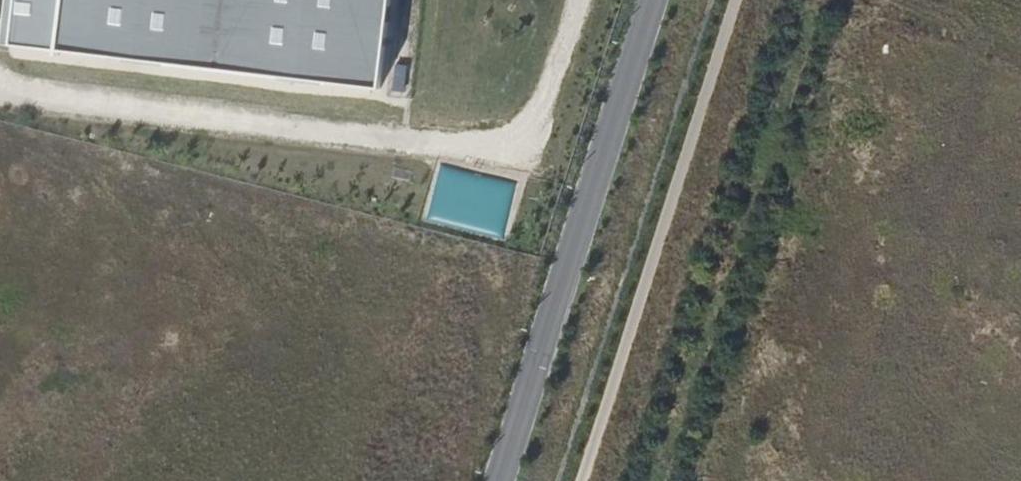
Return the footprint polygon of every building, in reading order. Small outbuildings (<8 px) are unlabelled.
[(5,46),(375,91),(386,0),(11,0),(5,46)]
